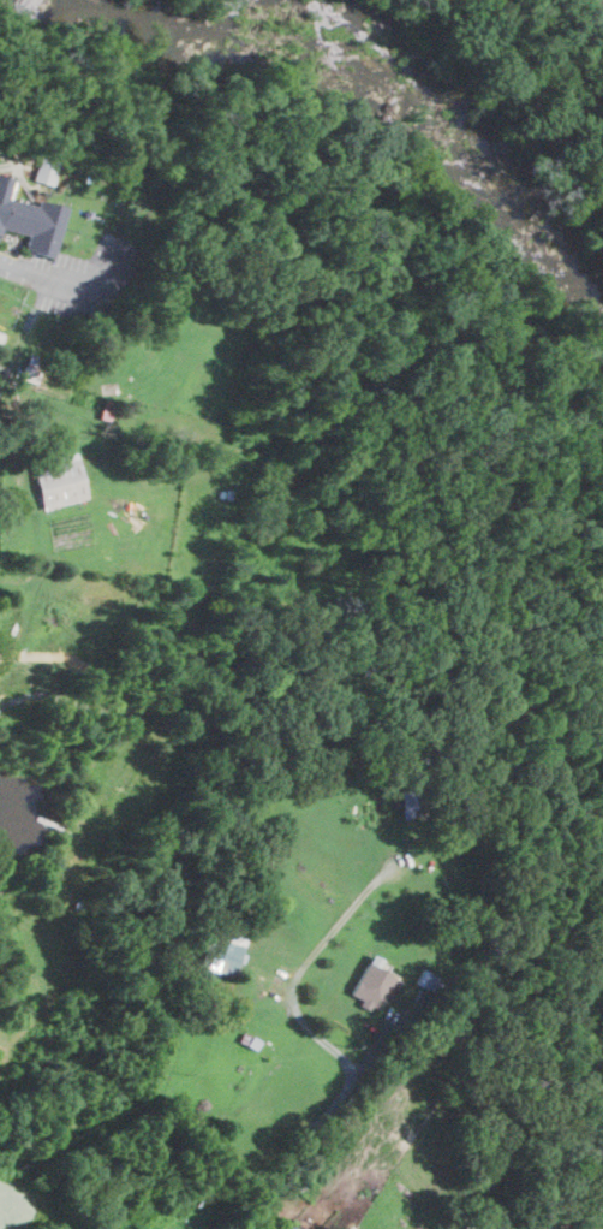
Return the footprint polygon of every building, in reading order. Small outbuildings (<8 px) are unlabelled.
[(57,206),(30,201),(30,205),(5,200),(9,179),(0,177),(0,230),(20,234),(17,252),(47,258),(57,206)] [(82,498),(71,452),(52,457),(54,463),(28,469),(38,509),(82,498)] [(237,945),(209,936),(202,954),(216,959),(212,969),(227,974),(237,945)] [(372,967),(376,958),(363,953),(346,993),(372,1004),(385,973),(372,967)]
